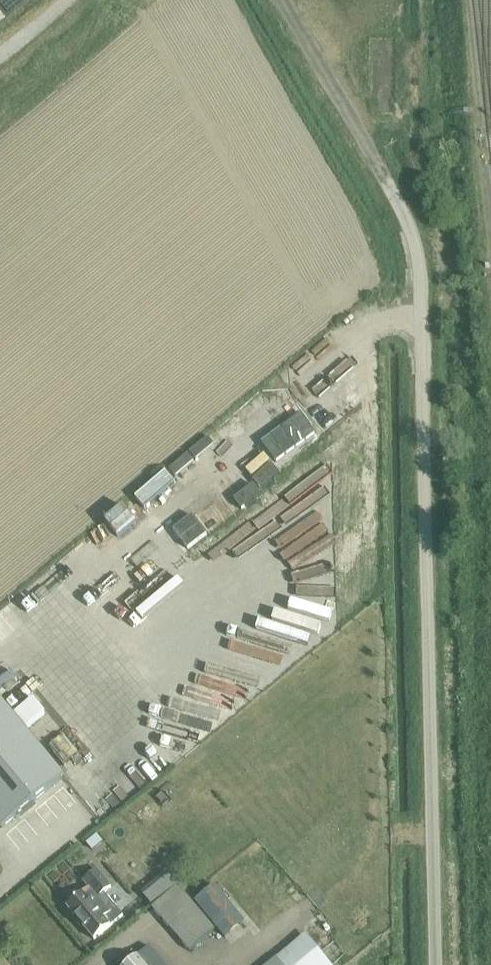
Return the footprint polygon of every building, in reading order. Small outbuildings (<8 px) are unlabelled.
[(331,422),(377,392),(370,381),(333,405),(329,399),(320,406),(331,422)] [(294,429),(311,449),(330,432),(313,413),(294,429)] [(272,466),(288,452),(281,444),(265,459),(272,466)] [(188,484),(207,466),(191,450),(172,468),(188,484)] [(276,478),(297,464),(291,454),(270,468),(276,478)] [(252,487),(269,473),(261,462),(243,476),(252,487)] [(170,468),(140,495),(150,507),(180,480),(170,468)] [(240,484),(220,496),(229,511),(249,499),(240,484)] [(202,519),(222,507),(216,498),(196,510),(202,519)] [(109,519),(125,537),(143,522),(127,503),(109,519)] [(209,530),(229,520),(224,509),(204,520),(209,530)] [(192,549),(209,536),(191,512),(173,525),(192,549)] [(160,589),(187,570),(175,552),(170,555),(163,544),(140,560),(160,589)] [(204,560),(166,594),(174,603),(212,569),(204,560)] [(111,625),(137,603),(131,596),(105,618),(111,625)] [(0,675),(0,686),(3,689),(20,675),(11,665),(0,675)] [(203,713),(240,690),(234,681),(197,703),(203,713)] [(219,721),(248,699),(241,690),(212,712),(219,721)] [(2,829),(64,778),(0,700),(0,826),(2,829)] [(83,882),(89,889),(68,907),(95,941),(124,917),(102,891),(108,885),(96,871),(83,882)] [(178,886),(173,891),(153,909),(190,952),(232,915),(212,892),(195,907),(178,886)] [(268,964),(302,964),(289,949),(295,944),(290,936),(271,951),(276,958),(268,964)] [(149,948),(129,964),(163,964),(149,948)]
